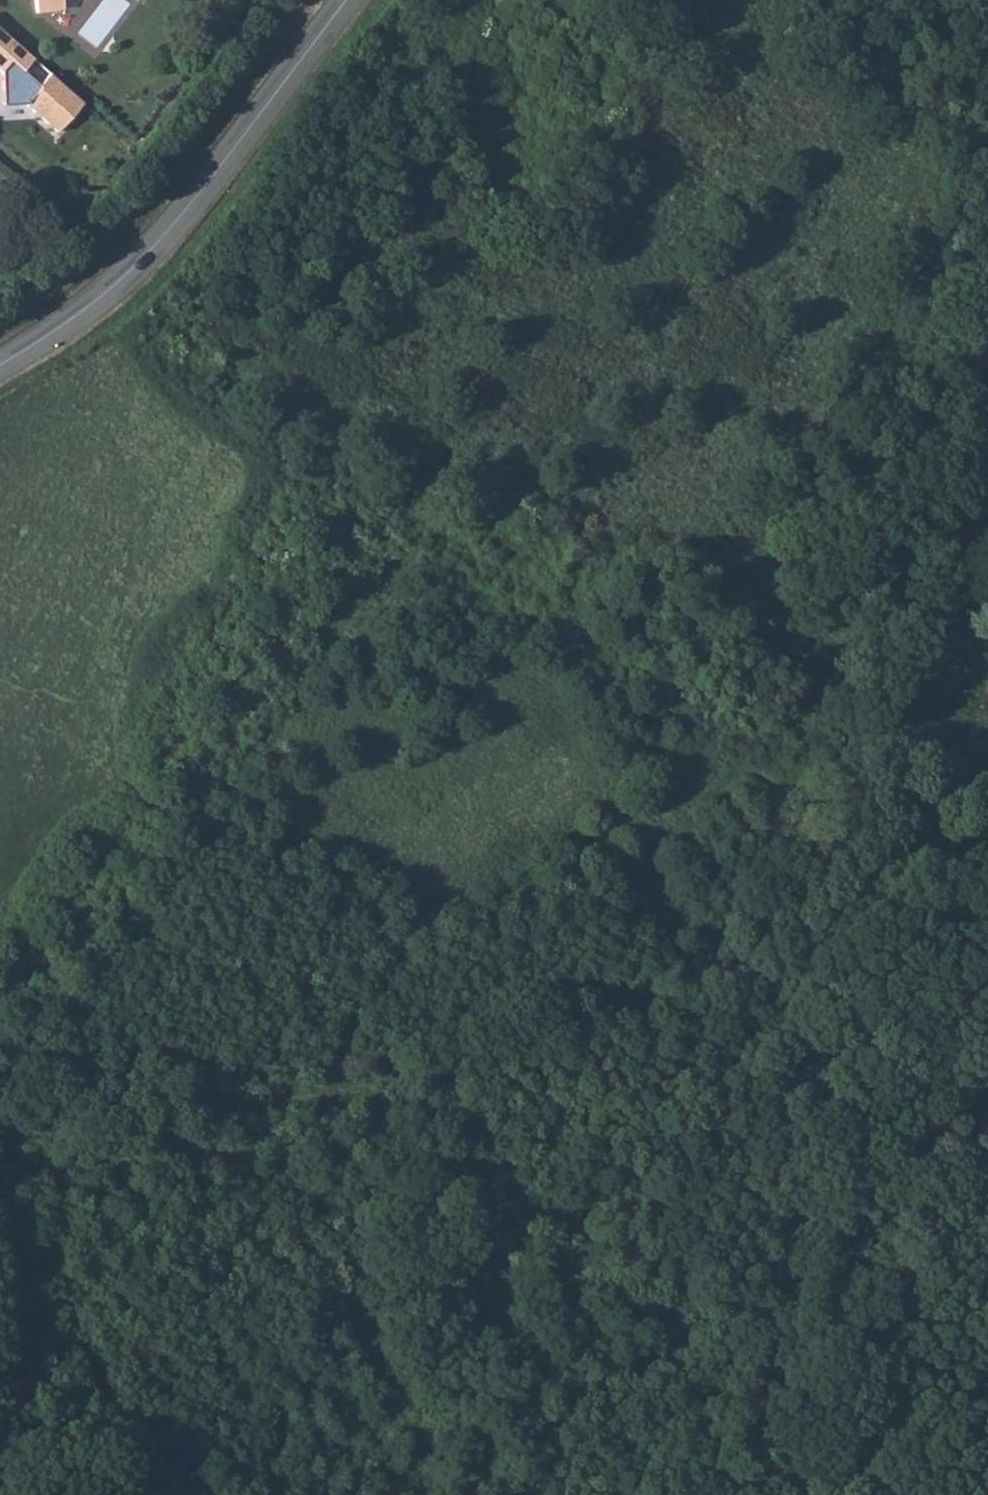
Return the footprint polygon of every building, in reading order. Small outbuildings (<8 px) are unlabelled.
[(47,13),(71,12),(69,0),(44,0),(47,13)] [(0,25),(0,67),(1,68),(3,102),(26,101),(57,129),(84,100),(50,70),(39,82),(23,68),(34,55),(0,25)]
